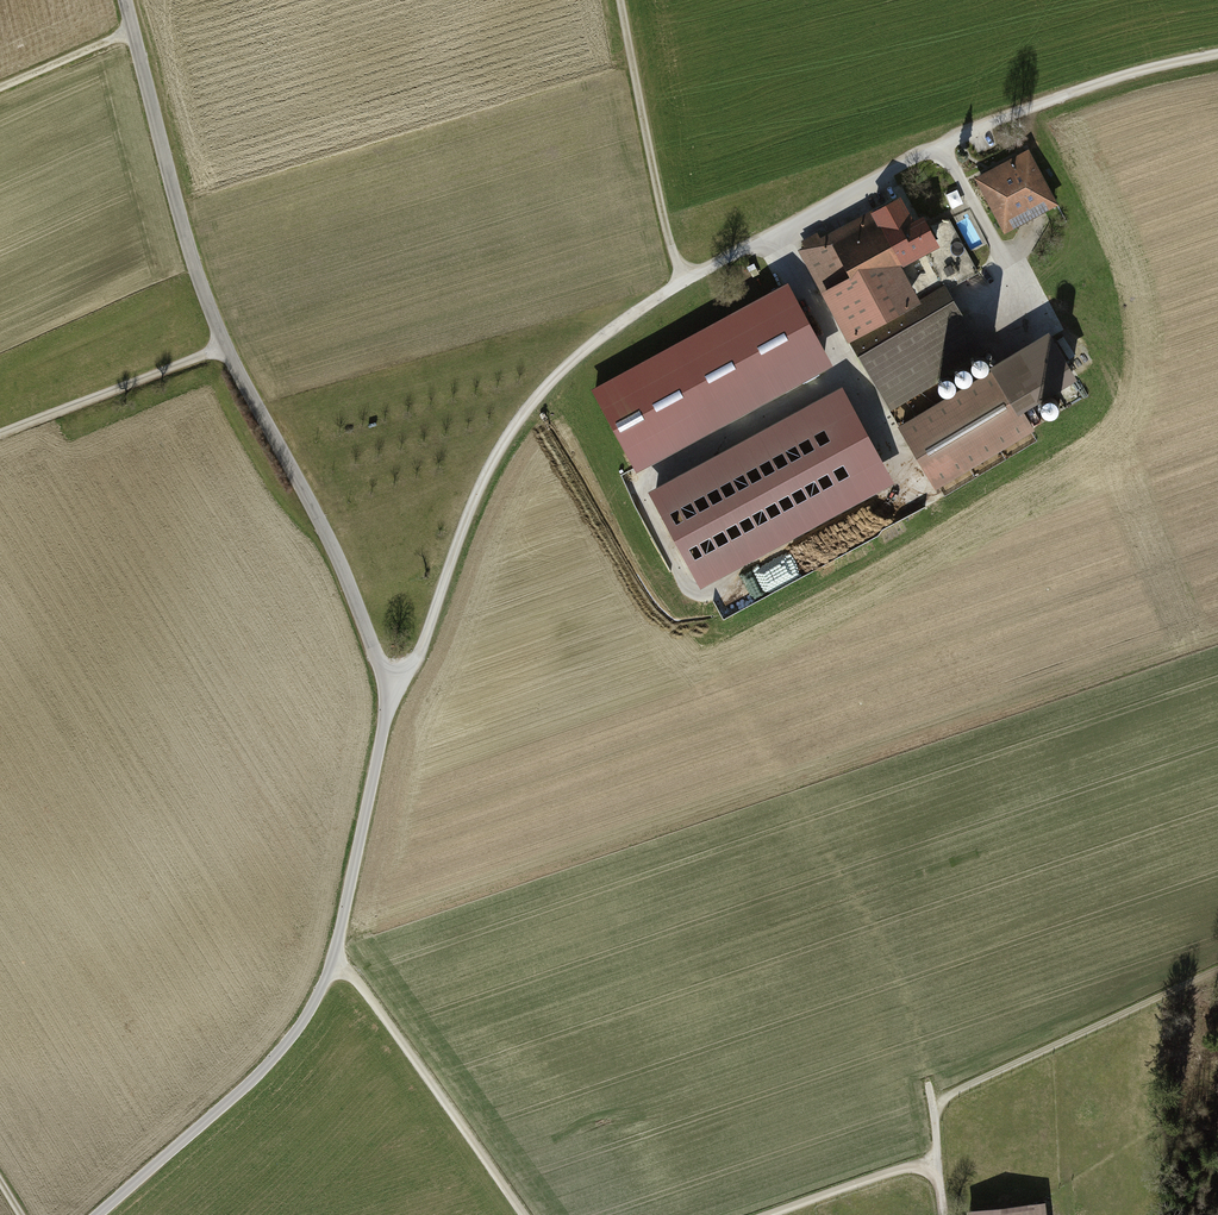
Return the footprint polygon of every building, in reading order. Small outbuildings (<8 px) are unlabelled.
[(1029,150),(975,178),(1005,234),(1059,206),(1029,150)] [(959,188),(949,192),(954,205),(964,202),(959,188)] [(807,248),(800,252),(891,411),(985,355),(939,278),(906,298),(892,272),(939,246),(928,227),(925,221),(914,227),(898,197),(821,240),(817,233),(803,241),(807,248)] [(637,467),(823,366),(780,287),(594,389),(637,467)] [(1046,340),(901,427),(920,459),(938,489),(1033,432),(1021,412),(1071,382),(1046,340)] [(849,390),(656,495),(703,580),(896,476),(849,390)] [(967,1211),(967,1214),(1048,1214),(1046,1202),(967,1211)]
